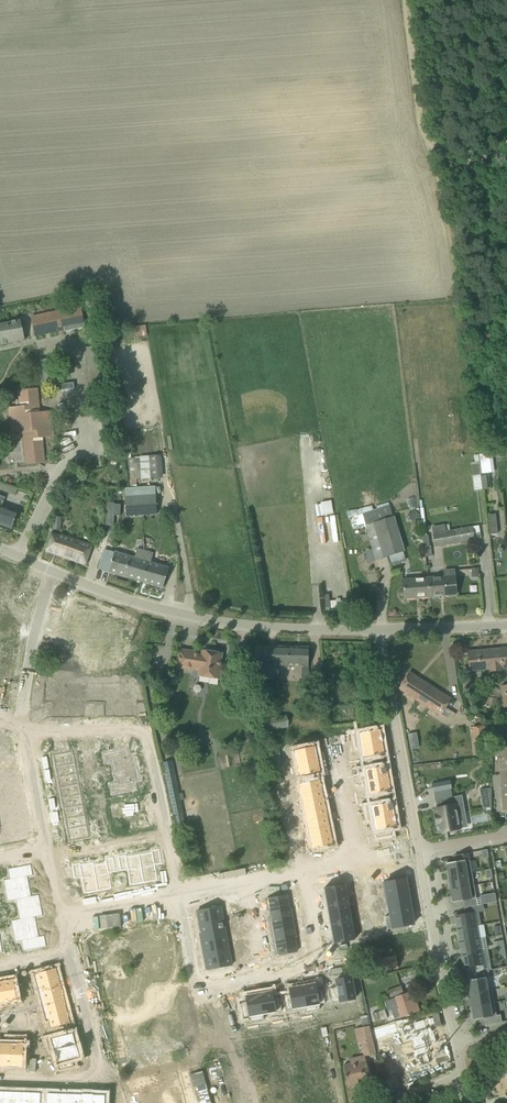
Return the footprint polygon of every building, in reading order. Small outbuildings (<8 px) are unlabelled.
[(36,314),(30,315),(34,336),(70,328),(70,331),(85,328),(80,305),(63,308),(36,314)] [(20,320),(0,324),(0,345),(24,340),(20,320)] [(51,341),(39,344),(42,357),(55,354),(52,341),(51,341)] [(97,346),(84,347),(86,365),(100,364),(97,346)] [(55,356),(43,359),(47,372),(59,368),(55,356)] [(19,406),(7,407),(10,433),(21,432),(25,464),(45,462),(42,437),(54,436),(51,410),(40,412),(37,388),(17,390),(19,406)] [(479,454),(481,473),(494,472),(492,453),(479,454)] [(149,455),(150,478),(162,477),(161,455),(149,455)] [(472,475),(473,490),(482,489),(479,464),(473,465),(474,475),(472,475)] [(142,515),(140,488),(124,489),(126,516),(142,515)] [(155,488),(140,488),(142,515),(156,514),(155,488)] [(11,529),(18,511),(1,505),(4,497),(0,495),(0,525),(11,529)] [(346,513),(348,518),(353,517),(356,528),(365,526),(375,560),(404,552),(393,516),(389,505),(388,503),(376,506),(376,509),(373,510),(372,506),(362,509),(362,508),(346,513)] [(487,515),(489,534),(497,534),(495,514),(487,515)] [(475,539),(473,526),(432,533),(435,547),(475,539)] [(52,532),(46,551),(85,565),(92,545),(61,534),(60,535),(52,532)] [(103,553),(98,569),(163,587),(169,567),(150,561),(153,553),(151,552),(155,538),(148,536),(144,550),(137,548),(134,557),(114,551),(113,555),(103,553)] [(444,577),(429,578),(430,597),(456,595),(454,570),(443,571),(444,577)] [(430,597),(429,578),(402,580),(404,599),(430,597)] [(339,599),(331,600),(332,609),(341,608),(339,599)] [(254,679),(275,679),(275,665),(294,666),(294,679),(307,679),(308,647),(254,646),(254,679)] [(468,662),(469,671),(506,668),(506,648),(467,652),(468,662)] [(198,671),(197,676),(220,679),(222,665),(220,665),(222,653),(202,650),(202,653),(178,649),(176,667),(198,671)] [(398,689),(440,716),(451,699),(409,672),(398,689)] [(4,706),(7,696),(14,697),(16,683),(0,680),(0,705),(4,706)] [(55,685),(47,685),(47,699),(54,699),(54,715),(69,715),(68,715),(68,691),(69,691),(69,690),(55,690),(55,685)] [(69,691),(68,691),(68,715),(69,715),(82,715),(82,700),(89,700),(89,686),(81,686),(81,691),(69,691)] [(107,686),(100,686),(100,700),(107,700),(107,715),(120,715),(120,691),(107,691),(107,686)] [(133,691),(120,691),(120,715),(134,715),(134,700),(141,700),(141,686),(133,686),(133,691)] [(259,721),(261,732),(289,726),(286,715),(259,721)] [(359,733),(354,734),(356,747),(361,746),(382,743),(382,741),(381,736),(380,731),(380,730),(373,731),(372,725),(358,727),(359,733)] [(485,726),(472,727),(475,755),(475,754),(488,753),(485,726)] [(382,743),(361,746),(363,757),(363,758),(364,764),(378,762),(377,756),(384,754),(382,743)] [(502,810),(506,810),(506,743),(496,744),(502,810)] [(315,746),(294,751),(294,752),(297,763),(317,759),(315,747),(315,746)] [(126,748),(103,753),(105,764),(112,763),(114,773),(137,767),(134,754),(128,755),(126,748)] [(74,751),(53,755),(56,767),(77,763),(74,751)] [(317,759),(297,763),(299,775),(299,776),(323,772),(320,758),(317,759)] [(16,775),(20,774),(19,766),(14,767),(13,761),(8,762),(3,763),(0,764),(0,778),(16,775)] [(162,763),(175,826),(185,824),(180,800),(183,800),(181,793),(178,793),(171,761),(162,763)] [(253,764),(257,781),(268,779),(265,761),(253,764)] [(365,770),(360,771),(362,784),(367,783),(388,779),(386,767),(386,766),(379,767),(378,762),(364,764),(365,770)] [(77,763),(56,767),(58,777),(78,773),(77,763)] [(116,782),(109,784),(112,794),(135,789),(134,783),(140,781),(137,767),(114,773),(116,782)] [(78,773),(58,777),(60,788),(80,784),(78,773)] [(0,778),(0,791),(18,788),(17,783),(22,782),(20,774),(16,775),(0,778)] [(388,779),(367,783),(369,794),(370,800),(384,798),(383,792),(390,791),(390,790),(388,779)] [(319,780),(299,784),(301,794),(321,790),(319,780)] [(80,784),(60,788),(62,798),(63,798),(82,794),(80,784)] [(0,791),(0,804),(21,800),(25,800),(24,792),(19,793),(18,788),(0,791)] [(321,790),(301,794),(303,803),(323,799),(321,790)] [(82,794),(63,798),(65,808),(85,804),(83,794),(82,794)] [(437,808),(434,809),(435,815),(436,823),(437,823),(439,833),(460,829),(457,813),(465,812),(462,795),(446,798),(447,806),(437,808)] [(371,806),(366,807),(368,820),(373,819),(394,816),(392,804),(392,803),(385,804),(384,798),(370,800),(371,806)] [(323,799),(303,803),(304,812),(325,808),(323,799)] [(85,804),(65,808),(67,819),(87,815),(85,804)] [(325,808),(304,812),(306,821),(327,817),(325,808)] [(87,815),(67,819),(69,829),(89,825),(87,815)] [(394,816),(373,819),(375,830),(375,831),(376,837),(391,835),(390,828),(396,827),(396,826),(395,822),(395,821),(394,816)] [(327,817),(306,821),(308,830),(329,826),(327,817)] [(89,825),(69,829),(71,841),(92,837),(89,825)] [(329,826),(308,830),(310,839),(331,835),(329,826)] [(331,835),(310,839),(312,849),(333,845),(331,835)] [(154,858),(140,861),(143,883),(158,880),(155,864),(163,862),(161,847),(152,849),(154,858)] [(124,854),(115,855),(118,870),(126,869),(129,885),(143,883),(140,861),(125,863),(124,854)] [(108,867),(94,869),(98,891),(112,888),(109,872),(118,870),(115,855),(106,857),(108,867)] [(471,873),(469,859),(446,864),(447,871),(446,871),(447,877),(471,873)] [(78,862),(69,863),(72,878),(81,877),(83,893),(98,891),(94,869),(80,872),(78,862)] [(8,875),(2,877),(4,891),(28,886),(26,876),(33,875),(30,864),(7,869),(8,875)] [(474,885),(471,873),(447,877),(448,883),(449,883),(450,890),(474,885)] [(405,879),(381,883),(383,895),(407,891),(405,879)] [(344,884),(324,888),(325,898),(346,894),(344,884)] [(476,899),(474,885),(450,890),(451,896),(450,896),(451,903),(476,899)] [(28,886),(4,891),(7,905),(13,903),(15,910),(38,905),(36,895),(30,896),(28,886)] [(407,891),(383,895),(385,906),(388,906),(409,902),(407,891)] [(495,892),(480,895),(481,904),(496,901),(495,892)] [(346,894),(325,898),(327,907),(348,903),(346,894)] [(287,896),(265,899),(267,910),(269,909),(289,906),(287,896)] [(409,902),(388,906),(390,916),(411,912),(409,902)] [(348,903),(327,907),(329,916),(349,912),(348,903)] [(16,916),(9,918),(12,932),(36,927),(34,918),(40,916),(38,905),(15,910),(16,916)] [(481,925),(477,905),(463,908),(464,914),(455,916),(457,929),(476,926),(481,925)] [(289,906),(269,909),(271,917),(290,914),(289,906)] [(221,907),(196,911),(199,926),(223,922),(221,907)] [(349,912),(329,916),(330,925),(351,921),(349,912)] [(390,916),(385,917),(387,929),(413,924),(411,912),(390,916)] [(271,917),(268,918),(270,927),(292,923),(290,914),(271,917)] [(351,921),(330,925),(332,934),(353,930),(351,921)] [(223,922),(199,926),(202,940),(226,936),(223,922)] [(292,923),(270,927),(272,936),(294,933),(292,923)] [(476,926),(457,929),(459,942),(478,939),(476,926)] [(36,927),(12,932),(15,946),(21,945),(22,951),(46,947),(44,936),(37,937),(36,927)] [(353,930),(332,934),(334,944),(354,940),(353,930)] [(294,933),(272,936),(273,946),(295,942),(294,933)] [(226,936),(202,940),(204,955),(229,950),(226,936)] [(480,951),(478,939),(459,942),(462,955),(480,951)] [(502,940),(495,941),(497,948),(504,947),(502,940)] [(295,942),(273,946),(275,955),(297,951),(295,942)] [(504,947),(497,948),(498,957),(505,956),(504,947)] [(229,950),(204,955),(207,969),(232,965),(229,950)] [(484,971),(480,951),(462,955),(464,968),(475,966),(476,972),(484,971)] [(373,961),(376,973),(398,968),(395,956),(373,961)] [(55,968),(34,974),(36,984),(58,978),(56,969),(55,968)] [(337,987),(329,989),(332,1003),(355,999),(351,977),(335,980),(337,987)] [(491,990),(489,977),(466,981),(468,988),(466,988),(467,994),(487,991),(491,990)] [(58,978),(36,984),(39,993),(60,987),(58,978)] [(13,979),(3,981),(7,1002),(17,1000),(13,979)] [(315,984),(301,986),(305,1007),(306,1012),(319,1010),(318,1004),(325,1003),(322,989),(316,990),(315,984)] [(290,994),(284,995),(286,1010),(305,1007),(301,986),(289,988),(290,994)] [(386,991),(388,998),(403,993),(400,986),(386,991)] [(60,987),(39,993),(41,1002),(63,996),(60,987)] [(494,1003),(491,990),(487,991),(467,994),(468,1001),(470,1000),(471,1007),(494,1003)] [(271,991),(259,993),(263,1014),(281,1011),(279,996),(273,997),(271,991)] [(247,1002),(241,1003),(243,1018),(249,1016),(250,1022),(264,1019),(263,1014),(259,993),(246,996),(247,1002)] [(387,1011),(391,1010),(394,1019),(418,1011),(415,1002),(412,1003),(408,993),(384,1002),(387,1011)] [(63,996),(41,1002),(43,1010),(65,1005),(63,996)] [(496,1015),(494,1003),(471,1007),(472,1013),(471,1014),(472,1020),(484,1018),(485,1025),(501,1022),(500,1014),(496,1015)] [(65,1005),(43,1010),(46,1020),(48,1019),(67,1014),(65,1005)] [(372,1014),(375,1022),(387,1018),(384,1010),(372,1014)] [(67,1014),(48,1019),(51,1028),(70,1023),(70,1022),(67,1014)] [(423,1019),(401,1026),(405,1040),(411,1038),(415,1048),(412,1049),(415,1058),(416,1058),(419,1067),(429,1063),(426,1055),(430,1053),(427,1045),(436,1042),(430,1027),(426,1028),(423,1019)] [(349,1058),(349,1063),(343,1065),(348,1087),(370,1082),(364,1056),(375,1054),(369,1026),(354,1029),(357,1043),(360,1042),(363,1055),(349,1058)] [(73,1033),(46,1040),(50,1052),(54,1051),(77,1045),(76,1044),(73,1033)] [(11,1044),(10,1065),(22,1066),(22,1039),(11,1039),(11,1044)] [(0,1059),(0,1065),(10,1065),(11,1044),(1,1044),(0,1059)] [(77,1045),(54,1051),(59,1070),(73,1066),(72,1059),(80,1057),(77,1045)] [(197,1089),(202,1102),(211,1102),(206,1086),(197,1089)] [(3,1102),(12,1102),(12,1092),(3,1091),(3,1102)] [(12,1102),(21,1102),(22,1092),(12,1092),(12,1102)] [(21,1102),(30,1102),(31,1092),(22,1092),(21,1102)] [(30,1102),(40,1102),(41,1092),(31,1092),(30,1102)] [(46,1102),(59,1102),(59,1093),(47,1093),(46,1102)] [(59,1102),(70,1102),(70,1094),(59,1093),(59,1102)] [(81,1102),(92,1102),(92,1094),(93,1094),(81,1093),(81,1094),(81,1102)] [(70,1102),(81,1102),(81,1094),(70,1094),(70,1102)] [(105,1095),(93,1094),(92,1094),(92,1102),(105,1102),(105,1095)]
